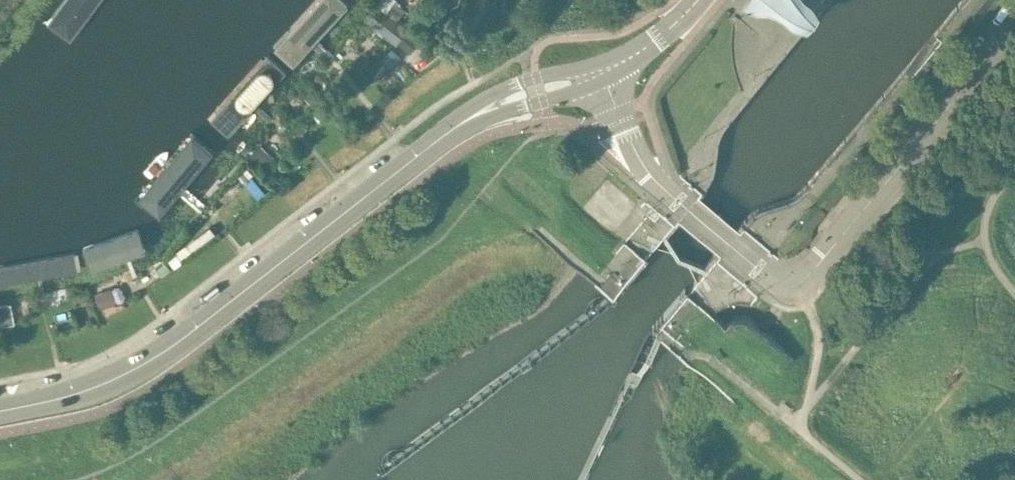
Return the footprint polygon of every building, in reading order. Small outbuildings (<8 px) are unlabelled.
[(49,27),(69,43),(102,0),(69,0),(49,27)] [(351,5),(346,0),(324,0),(280,49),(298,65),(351,5)] [(365,18),(394,43),(403,23),(397,20),(404,9),(390,0),(385,0),(379,8),(376,6),(365,18)] [(741,7),(755,12),(769,11),(772,12),(774,12),(777,13),(780,14),(782,15),(805,25),(814,14),(805,0),(747,0),(741,7)] [(269,54),(214,117),(232,133),(287,70),(269,54)] [(304,96),(314,106),(320,99),(310,90),(304,96)] [(249,155),(263,168),(274,155),(260,143),(249,155)] [(198,154),(150,212),(164,223),(212,166),(198,154)] [(137,230),(84,250),(92,269),(144,249),(137,230)] [(78,254),(4,268),(7,284),(81,270),(78,254)] [(165,261),(149,273),(155,281),(171,269),(165,261)] [(10,304),(5,305),(8,321),(14,320),(10,304)]
